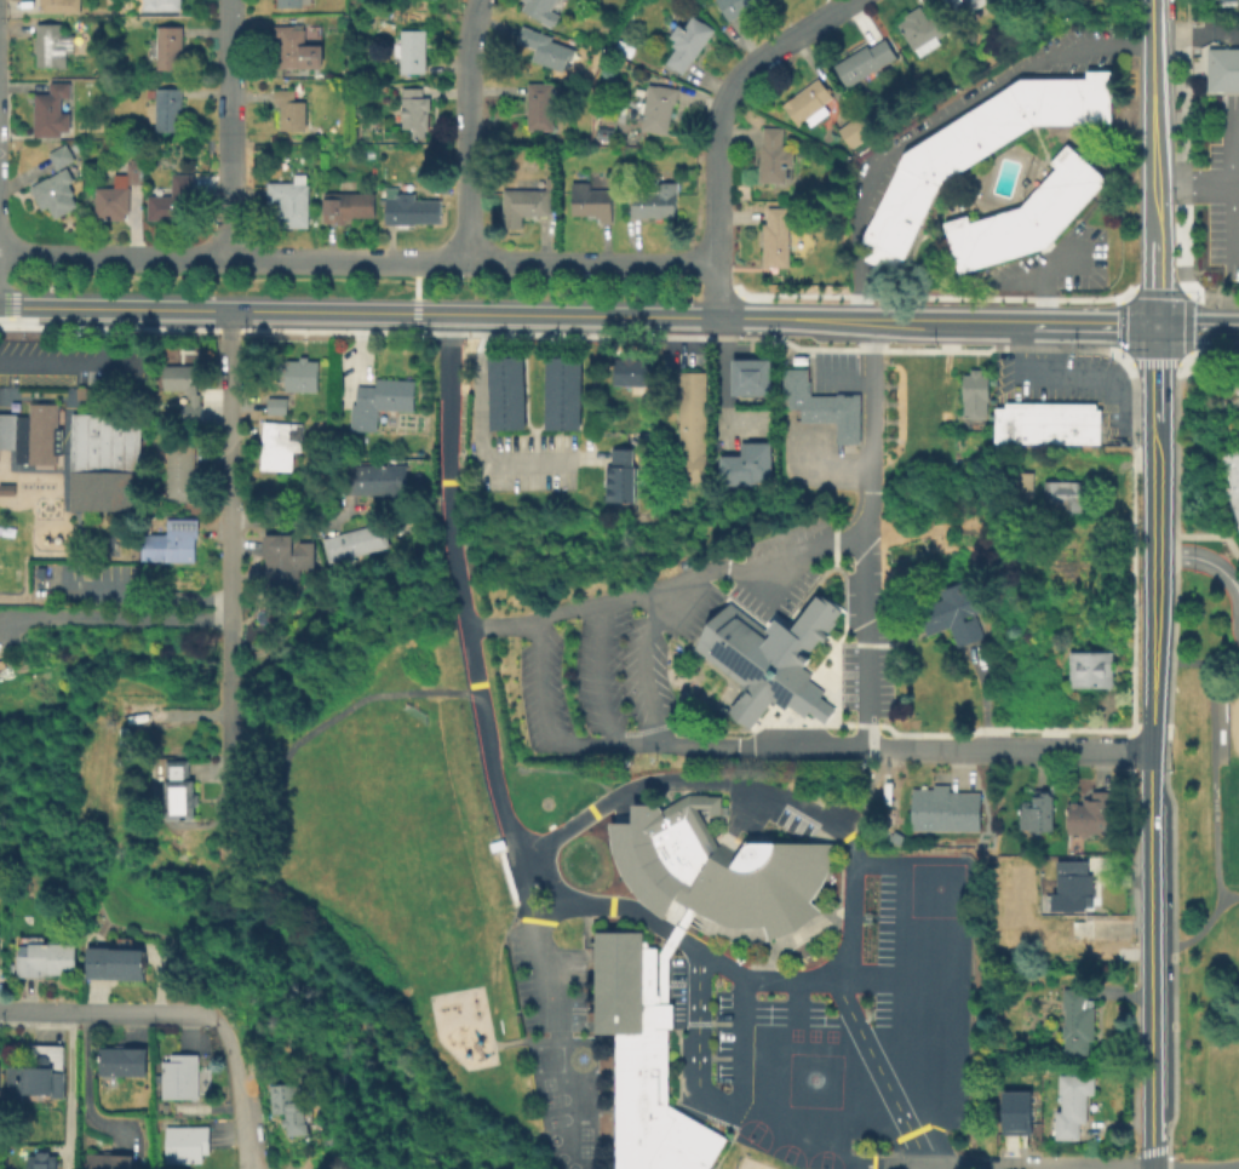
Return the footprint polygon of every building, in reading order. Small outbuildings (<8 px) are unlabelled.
[(40,11),(40,0),(81,0),(81,12),(40,11)] [(143,8),(143,0),(182,0),(182,8),(143,8)] [(522,8),(526,0),(556,0),(545,21),(522,8)] [(730,19),(718,0),(761,0),(755,4),(756,5),(730,19)] [(956,12),(948,0),(988,0),(971,11),(968,5),(956,12)] [(920,4),(929,17),(941,10),(953,28),(937,38),(941,44),(920,56),(916,48),(914,50),(897,23),(906,17),(904,15),(920,4)] [(694,13),(716,28),(694,59),(693,59),(684,73),(667,61),(677,47),(672,45),(676,39),(671,35),(679,23),(686,27),(694,13)] [(75,34),(75,52),(68,52),(68,67),(59,67),(59,65),(38,65),(38,52),(36,52),(36,23),(62,23),(62,34),(75,34)] [(319,65),(279,67),(279,45),(270,45),(270,24),(319,24),(319,65)] [(575,48),(570,61),(567,59),(562,70),(532,59),(537,48),(517,41),(523,24),(553,35),(551,39),(575,48)] [(182,56),(182,68),(157,69),(157,25),(183,25),(183,56),(182,56)] [(426,29),(426,71),(401,71),(401,28),(426,29)] [(885,36),(897,57),(848,87),(833,64),(867,44),(870,46),(885,36)] [(1220,46),(1238,46),(1238,90),(1205,91),(1204,79),(1204,47),(1220,46)] [(937,184),(902,257),(899,256),(895,263),(890,271),(881,268),(864,259),(871,242),(868,241),(867,243),(860,240),(902,153),(1019,78),(1084,78),(1084,69),(1109,69),(1111,124),(1032,124),(1031,125),(937,184)] [(830,111),(811,125),(807,118),(798,125),(784,103),(819,76),(833,96),(824,103),(830,111)] [(70,81),(70,96),(62,96),(62,111),(71,111),(71,130),(62,130),(62,136),(35,136),(35,92),(50,92),(50,81),(70,81)] [(553,82),(553,128),(528,130),(528,82),(553,82)] [(649,82),(658,85),(659,84),(679,87),(677,103),(675,103),(669,133),(643,128),(646,111),(643,111),(649,82)] [(423,86),(423,96),(431,96),(431,110),(429,110),(429,130),(426,130),(426,137),(413,137),(413,127),(403,127),(402,86),(423,86)] [(182,87),(182,130),(156,131),(156,87),(182,87)] [(306,99),(306,128),(280,130),(280,105),(277,105),(277,103),(274,103),(275,88),(296,88),(296,99),(306,99)] [(874,132),(851,148),(838,128),(860,113),(874,132)] [(601,126),(615,128),(614,141),(598,139),(601,126)] [(793,150),(793,165),(787,165),(786,182),(759,180),(761,143),(762,143),(763,126),(784,127),(782,144),(787,144),(787,150),(793,150)] [(75,159),(57,168),(48,153),(65,142),(75,159)] [(1019,207),(1055,167),(1048,161),(1065,142),(1106,179),(1044,247),(957,274),(940,223),(965,214),(968,223),(1019,207)] [(122,218),(93,218),(92,187),(111,187),(111,173),(125,173),(125,160),(137,159),(137,183),(126,183),(126,212),(122,212),(122,218)] [(67,166),(75,179),(69,183),(75,194),(73,194),(79,205),(56,218),(48,206),(42,210),(30,187),(48,176),(48,177),(67,166)] [(189,193),(189,207),(188,207),(188,220),(162,220),(162,218),(148,218),(148,194),(172,194),(172,172),(193,173),(193,193),(189,193)] [(306,173),(306,183),(309,183),(309,227),(279,227),(279,213),(276,213),(276,201),(268,201),(268,182),(294,182),(294,173),(306,173)] [(612,188),(612,220),(600,220),(600,217),(596,216),(596,214),(572,214),(572,182),(591,180),(591,189),(612,188)] [(673,216),(629,214),(629,190),(654,190),(654,180),(673,180),(673,216)] [(438,222),(383,222),(383,185),(395,185),(395,191),(413,191),(413,197),(438,197),(438,222)] [(551,189),(551,196),(556,196),(556,205),(551,205),(551,214),(504,214),(504,188),(551,189)] [(375,191),(375,217),(354,216),(354,219),(345,219),(345,222),(325,222),(325,191),(375,191)] [(796,206),(797,224),(788,224),(790,265),(763,265),(763,223),(767,223),(767,206),(796,206)] [(523,426),(488,428),(486,351),(521,350),(523,426)] [(579,428),(543,428),(545,351),(580,353),(579,428)] [(612,384),(613,359),(621,359),(621,353),(633,353),(633,359),(648,360),(647,385),(612,384)] [(309,356),(309,360),(319,360),(319,391),(287,390),(287,380),(281,380),(281,361),(287,361),(287,359),(300,360),(300,356),(309,356)] [(767,397),(725,397),(725,360),(767,360),(767,397)] [(197,391),(197,395),(201,395),(201,406),(203,406),(203,424),(183,423),(183,406),(190,406),(191,396),(188,396),(188,391),(165,391),(165,366),(197,366),(197,391)] [(985,414),(982,414),(982,418),(966,418),(966,413),(958,413),(959,373),(966,373),(968,367),(977,367),(977,374),(986,374),(985,414)] [(796,411),(785,411),(785,401),(779,401),(779,371),(804,371),(805,399),(796,411)] [(705,372),(705,399),(677,399),(677,372),(705,372)] [(415,380),(414,411),(379,409),(377,429),(351,428),(354,402),(357,403),(358,385),(377,386),(377,378),(415,380)] [(833,447),(832,424),(832,399),(832,395),(855,395),(856,447),(833,447)] [(288,397),(287,413),(269,413),(268,397),(288,397)] [(705,426),(677,426),(677,399),(705,399),(705,426)] [(805,399),(813,399),(814,424),(796,425),(796,411),(805,399)] [(832,424),(814,424),(813,399),(832,399),(832,424)] [(13,448),(0,448),(0,413),(27,413),(27,402),(55,403),(55,426),(61,426),(61,454),(55,454),(55,464),(13,464),(13,448)] [(1032,442),(992,442),(993,407),(1004,407),(1004,402),(1032,402),(1032,442)] [(1057,442),(1032,442),(1032,402),(1059,402),(1057,442)] [(1099,443),(1057,442),(1059,402),(1094,402),(1094,408),(1099,408),(1099,443)] [(69,508),(70,414),(140,414),(139,509),(69,508)] [(303,423),(302,451),(293,451),(293,470),(262,468),(265,422),(303,423)] [(705,426),(705,454),(677,454),(677,426),(705,426)] [(195,442),(194,481),(196,481),(196,500),(166,499),(168,441),(195,442)] [(771,441),(771,480),(757,480),(757,482),(752,482),(752,485),(719,485),(719,454),(741,454),(741,441),(771,441)] [(635,447),(633,465),(636,465),(635,500),(606,500),(607,465),(610,465),(612,447),(635,447)] [(346,465),(338,465),(338,457),(335,457),(335,448),(346,448),(346,465)] [(1218,455),(1238,448),(1238,532),(1223,488),(1229,486),(1218,455)] [(705,454),(706,481),(677,481),(677,454),(705,454)] [(406,464),(407,495),(382,495),(382,492),(348,493),(346,465),(406,464)] [(1031,475),(1029,500),(1008,499),(1009,474),(1031,475)] [(15,494),(0,494),(0,483),(15,482),(15,494)] [(1078,516),(1057,515),(1059,505),(1040,505),(1042,482),(1079,485),(1078,516)] [(191,561),(139,561),(139,532),(165,532),(165,517),(196,518),(195,537),(191,537),(191,561)] [(390,545),(329,561),(323,537),(383,521),(390,545)] [(314,568),(297,568),(297,586),(262,586),(262,533),(298,533),(298,541),(314,541),(314,568)] [(981,636),(954,646),(948,628),(925,635),(914,607),(940,597),(936,589),(962,580),(964,589),(973,585),(981,609),(973,612),(981,636)] [(746,730),(724,714),(742,692),(690,649),(725,604),(769,640),(771,635),(778,640),(815,594),(838,612),(831,621),(833,624),(824,635),(826,637),(820,646),(815,641),(802,657),(807,660),(801,669),(808,675),(798,688),(804,693),(795,704),(792,701),(781,715),(768,704),(746,730)] [(1113,651),(1113,687),(1071,687),(1071,651),(1113,651)] [(120,698),(156,699),(162,699),(162,709),(157,709),(157,718),(120,718),(120,698)] [(1130,714),(1131,728),(1111,729),(1111,714),(1130,714)] [(191,761),(191,783),(195,783),(195,792),(200,792),(200,804),(196,804),(196,819),(168,819),(168,761),(191,761)] [(977,831),(907,830),(908,787),(930,787),(930,783),(947,783),(947,790),(979,791),(977,831)] [(1054,789),(1054,796),(1054,831),(1045,831),(1046,833),(1042,837),(1038,837),(1034,832),(1036,830),(1033,830),(1033,829),(1020,827),(1020,806),(1021,804),(1025,801),(1034,801),(1034,789),(1054,789)] [(1113,791),(1113,833),(1091,833),(1088,836),(1084,836),(1080,833),(1069,833),(1069,803),(1072,802),(1072,801),(1077,801),(1080,804),(1084,804),(1084,798),(1092,798),(1094,791),(1113,791)] [(818,909),(795,928),(765,939),(762,924),(740,926),(721,923),(693,910),(683,928),(675,923),(686,905),(681,902),(698,873),(690,869),(672,836),(635,856),(620,831),(669,806),(666,803),(687,792),(705,792),(705,795),(719,795),(718,813),(706,813),(706,807),(690,807),(713,849),(711,855),(730,866),(745,844),(747,842),(751,841),(832,842),(827,865),(820,883),(808,899),(818,909)] [(1086,859),(1086,872),(1091,872),(1090,905),(1083,905),(1083,909),(1050,909),(1050,894),(1054,894),(1055,859),(1086,859)] [(725,1138),(707,1168),(648,1168),(615,1168),(614,1032),(593,1031),(593,930),(642,930),(642,939),(647,939),(647,946),(655,946),(655,987),(658,987),(658,952),(669,933),(675,923),(683,928),(677,939),(666,956),(666,1002),(672,1002),(671,1027),(666,1027),(666,1104),(725,1138)] [(78,942),(78,974),(50,974),(50,969),(40,969),(40,976),(17,976),(17,955),(28,955),(28,942),(78,942)] [(145,950),(145,980),(87,979),(87,946),(110,946),(110,950),(145,950)] [(1086,987),(1088,1005),(1094,1005),(1095,1041),(1090,1041),(1090,1054),(1066,1054),(1066,1038),(1063,1038),(1063,1024),(1066,1024),(1066,1009),(1063,1009),(1063,989),(1086,987)] [(147,1048),(145,1076),(99,1075),(99,1047),(147,1048)] [(199,1054),(199,1098),(161,1098),(161,1060),(171,1060),(171,1054),(199,1054)] [(64,1071),(63,1096),(29,1095),(29,1094),(7,1093),(8,1066),(53,1067),(53,1071),(64,1071)] [(1077,1139),(1052,1139),(1052,1110),(1060,1110),(1060,1093),(1056,1093),(1057,1073),(1092,1073),(1091,1093),(1084,1093),(1084,1122),(1077,1122),(1077,1139)] [(296,1084),(297,1100),(306,1099),(308,1116),(304,1117),(305,1122),(306,1122),(308,1133),(287,1135),(286,1112),(283,1112),(283,1116),(275,1117),(275,1112),(274,1112),(271,1085),(296,1084)] [(1000,1090),(1029,1090),(1029,1135),(999,1134),(1000,1090)] [(202,1154),(202,1162),(166,1163),(166,1125),(210,1125),(210,1153),(202,1154)] [(133,1154),(133,1168),(86,1168),(87,1152),(133,1154)] [(59,1157),(59,1168),(29,1168),(29,1157),(59,1157)]
